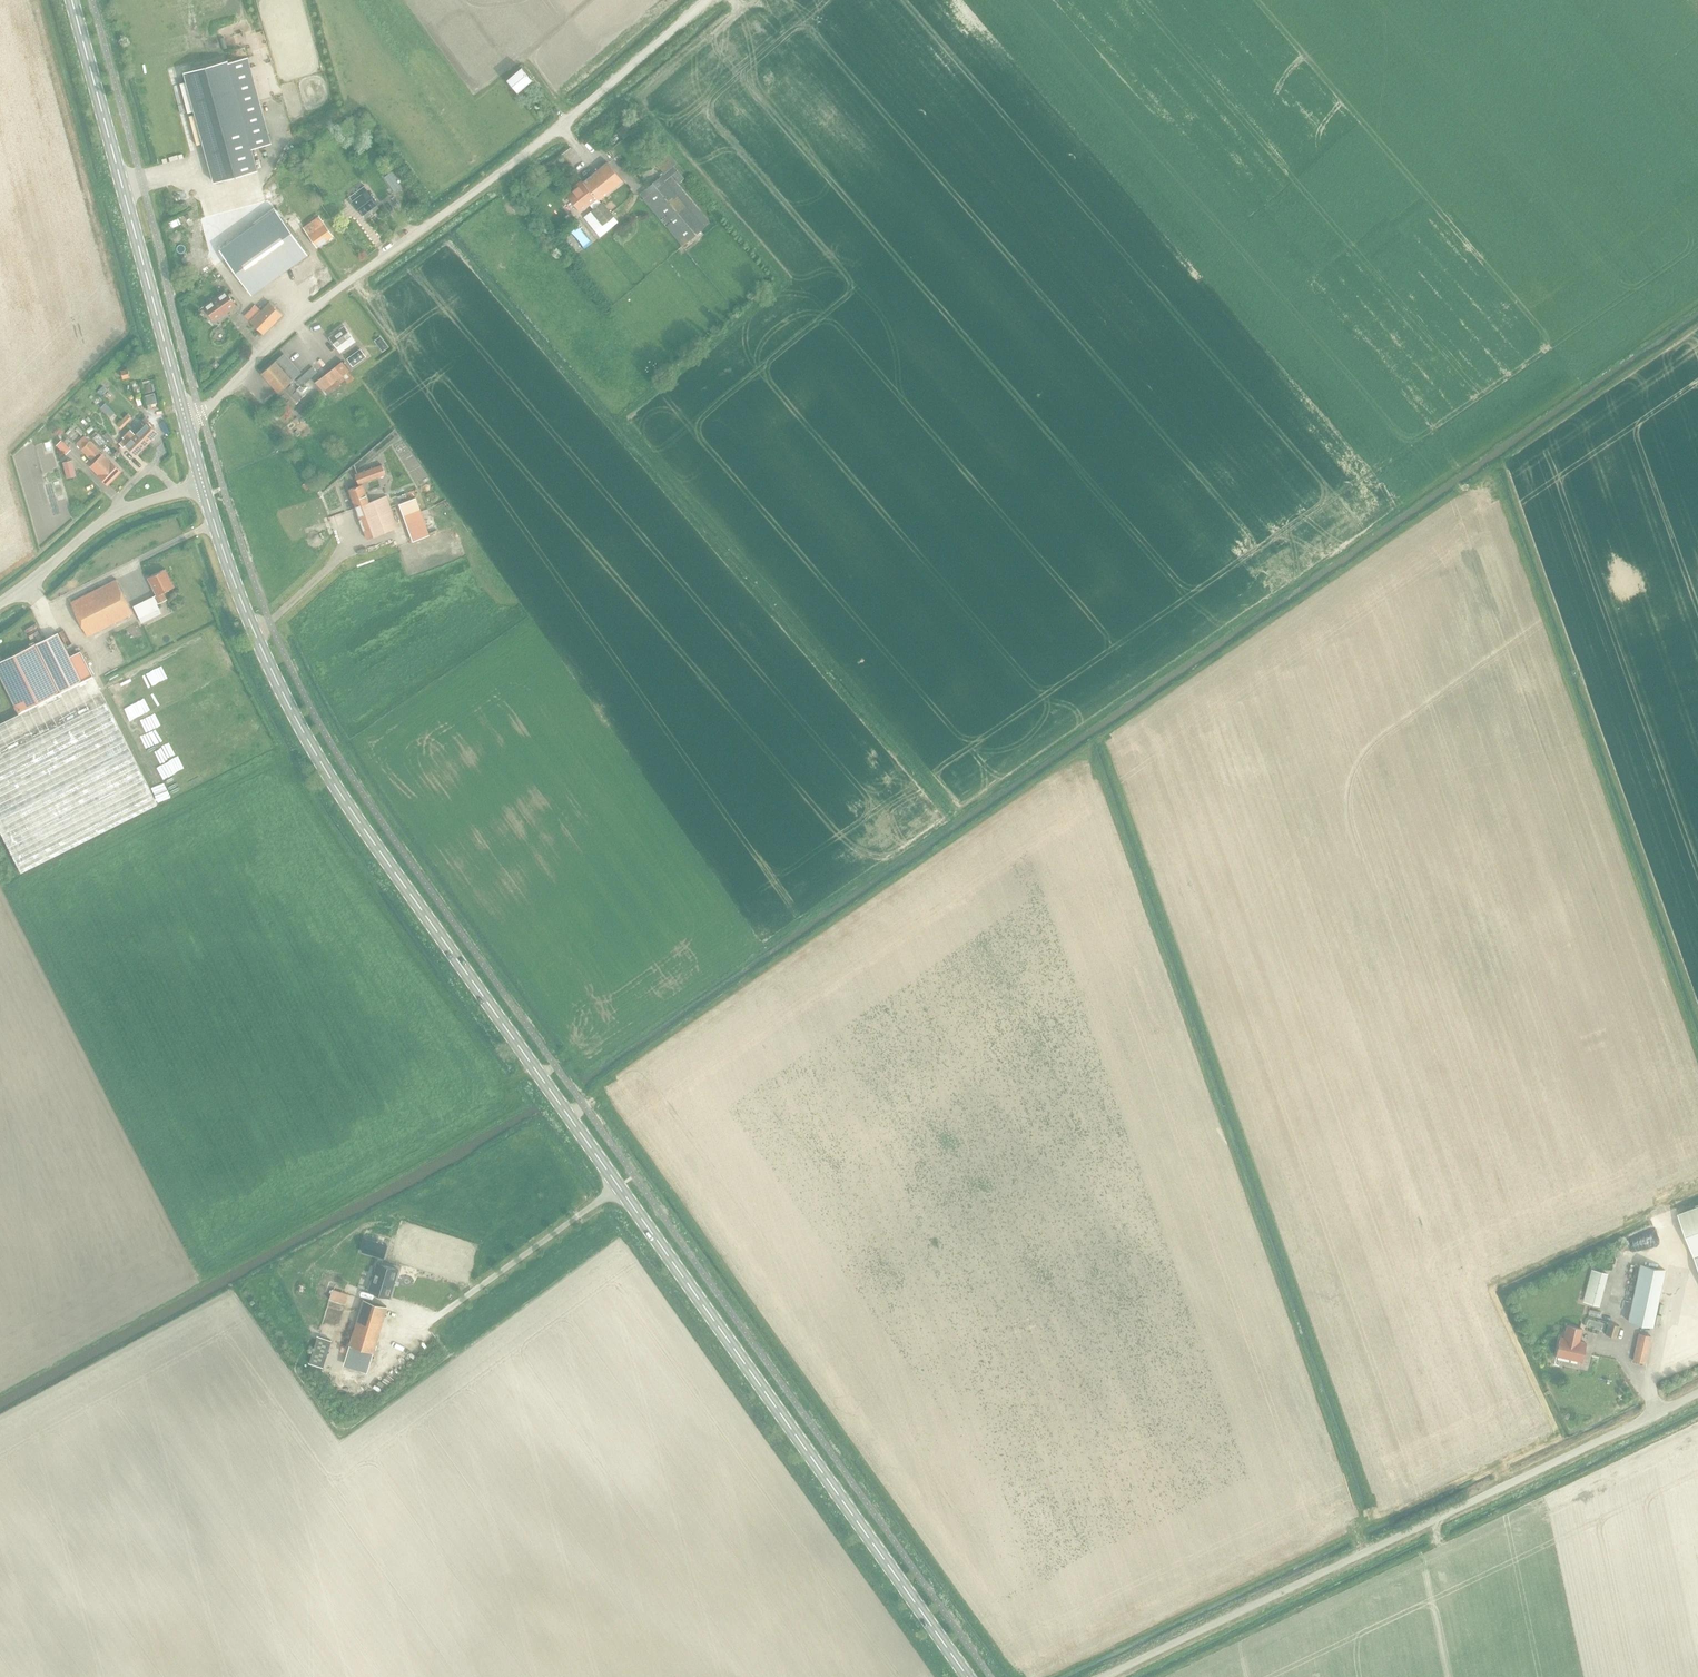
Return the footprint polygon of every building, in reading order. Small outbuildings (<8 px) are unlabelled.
[(257,170),(228,62),(185,74),(214,182),(257,170)] [(507,79),(517,92),(530,81),(521,68),(507,79)] [(617,128),(623,137),(635,129),(628,120),(617,128)] [(680,182),(687,176),(664,148),(651,159),(664,175),(645,191),(689,242),(704,229),(664,183),(673,174),(680,182)] [(608,163),(583,182),(567,195),(580,211),(588,204),(592,209),(590,211),(601,225),(613,216),(601,201),(600,202),(598,200),(622,181),(608,163)] [(391,172),(385,177),(395,192),(401,187),(391,172)] [(364,186),(351,195),(354,200),(352,201),(362,214),(378,203),(368,190),(367,190),(364,186)] [(174,211),(175,218),(185,216),(183,209),(174,211)] [(303,227),(317,247),(333,236),(318,216),(303,227)] [(308,254),(282,217),(225,258),(239,277),(252,295),(308,254)] [(631,218),(620,226),(624,233),(636,225),(631,218)] [(204,306),(215,320),(236,305),(225,290),(204,306)] [(253,310),(262,297),(256,293),(247,307),(253,310)] [(270,302),(250,321),(263,334),(282,314),(270,302)] [(344,325),(329,336),(336,347),(337,346),(341,352),(356,341),(344,325)] [(361,349),(347,359),(353,366),(366,356),(361,349)] [(283,354),(261,374),(291,407),(304,394),(298,388),(296,390),(290,383),(300,373),(283,354)] [(335,367),(314,383),(322,392),(324,396),(345,380),(348,383),(348,384),(354,380),(354,379),(348,372),(350,371),(342,361),(335,367)] [(296,382),(301,387),(317,373),(312,367),(296,382)] [(122,372),(124,379),(131,377),(129,370),(122,372)] [(148,395),(161,393),(159,383),(146,386),(148,395)] [(139,389),(141,398),(147,396),(145,388),(139,389)] [(113,408),(120,403),(110,391),(103,396),(113,408)] [(122,418),(126,422),(132,417),(127,412),(122,418)] [(137,434),(148,445),(159,434),(148,423),(150,421),(146,417),(142,421),(146,425),(137,434)] [(121,427),(126,422),(122,418),(116,423),(121,427)] [(95,430),(103,434),(106,428),(98,424),(95,430)] [(62,432),(59,435),(69,445),(72,442),(62,432)] [(93,437),(100,444),(104,439),(98,432),(93,437)] [(136,456),(148,445),(137,434),(129,442),(126,438),(120,444),(124,448),(127,446),(136,456)] [(77,445),(92,460),(101,451),(86,436),(77,445)] [(56,444),(66,453),(71,448),(61,438),(56,444)] [(103,454),(91,467),(99,475),(98,475),(108,485),(109,485),(122,472),(111,462),(103,454)] [(359,485),(349,489),(355,506),(367,539),(398,528),(386,496),(369,502),(362,484),(362,482),(385,473),(382,464),(355,474),(358,483),(359,483),(359,485)] [(399,502),(403,513),(420,507),(416,496),(399,502)] [(338,507),(333,509),(338,521),(343,519),(338,507)] [(403,513),(413,539),(430,533),(420,507),(403,513)] [(152,597),(133,607),(139,618),(160,608),(157,604),(167,599),(164,592),(175,587),(166,569),(147,578),(156,596),(152,597)] [(71,602),(88,637),(133,614),(116,580),(71,602)] [(36,643),(60,692),(82,681),(58,632),(36,643)] [(128,643),(133,654),(141,650),(136,639),(128,643)] [(60,692),(36,643),(0,661),(0,675),(19,712),(60,692)] [(81,651),(70,656),(82,681),(93,675),(81,651)] [(37,849),(151,792),(93,676),(83,681),(14,716),(21,729),(0,739),(0,776),(37,849)] [(1678,1214),(1694,1256),(1697,1266),(1697,1206),(1678,1214)] [(368,1290),(390,1297),(398,1269),(381,1264),(387,1245),(366,1238),(362,1251),(379,1256),(368,1290)] [(1628,1320),(1653,1325),(1665,1269),(1640,1264),(1628,1320)] [(1607,1273),(1594,1270),(1586,1302),(1599,1305),(1607,1273)] [(332,1289),(329,1298),(344,1303),(347,1294),(332,1289)] [(363,1298),(343,1361),(368,1368),(387,1306),(363,1298)] [(412,1311),(421,1317),(425,1312),(415,1306),(412,1311)] [(1606,1334),(1618,1337),(1620,1325),(1609,1322),(1606,1334)] [(1586,1342),(1578,1340),(1580,1328),(1567,1325),(1564,1337),(1560,1337),(1556,1355),(1581,1361),(1586,1342)] [(1633,1360),(1645,1363),(1650,1335),(1639,1333),(1633,1360)] [(318,1334),(309,1361),(322,1365),(330,1338),(318,1334)]
